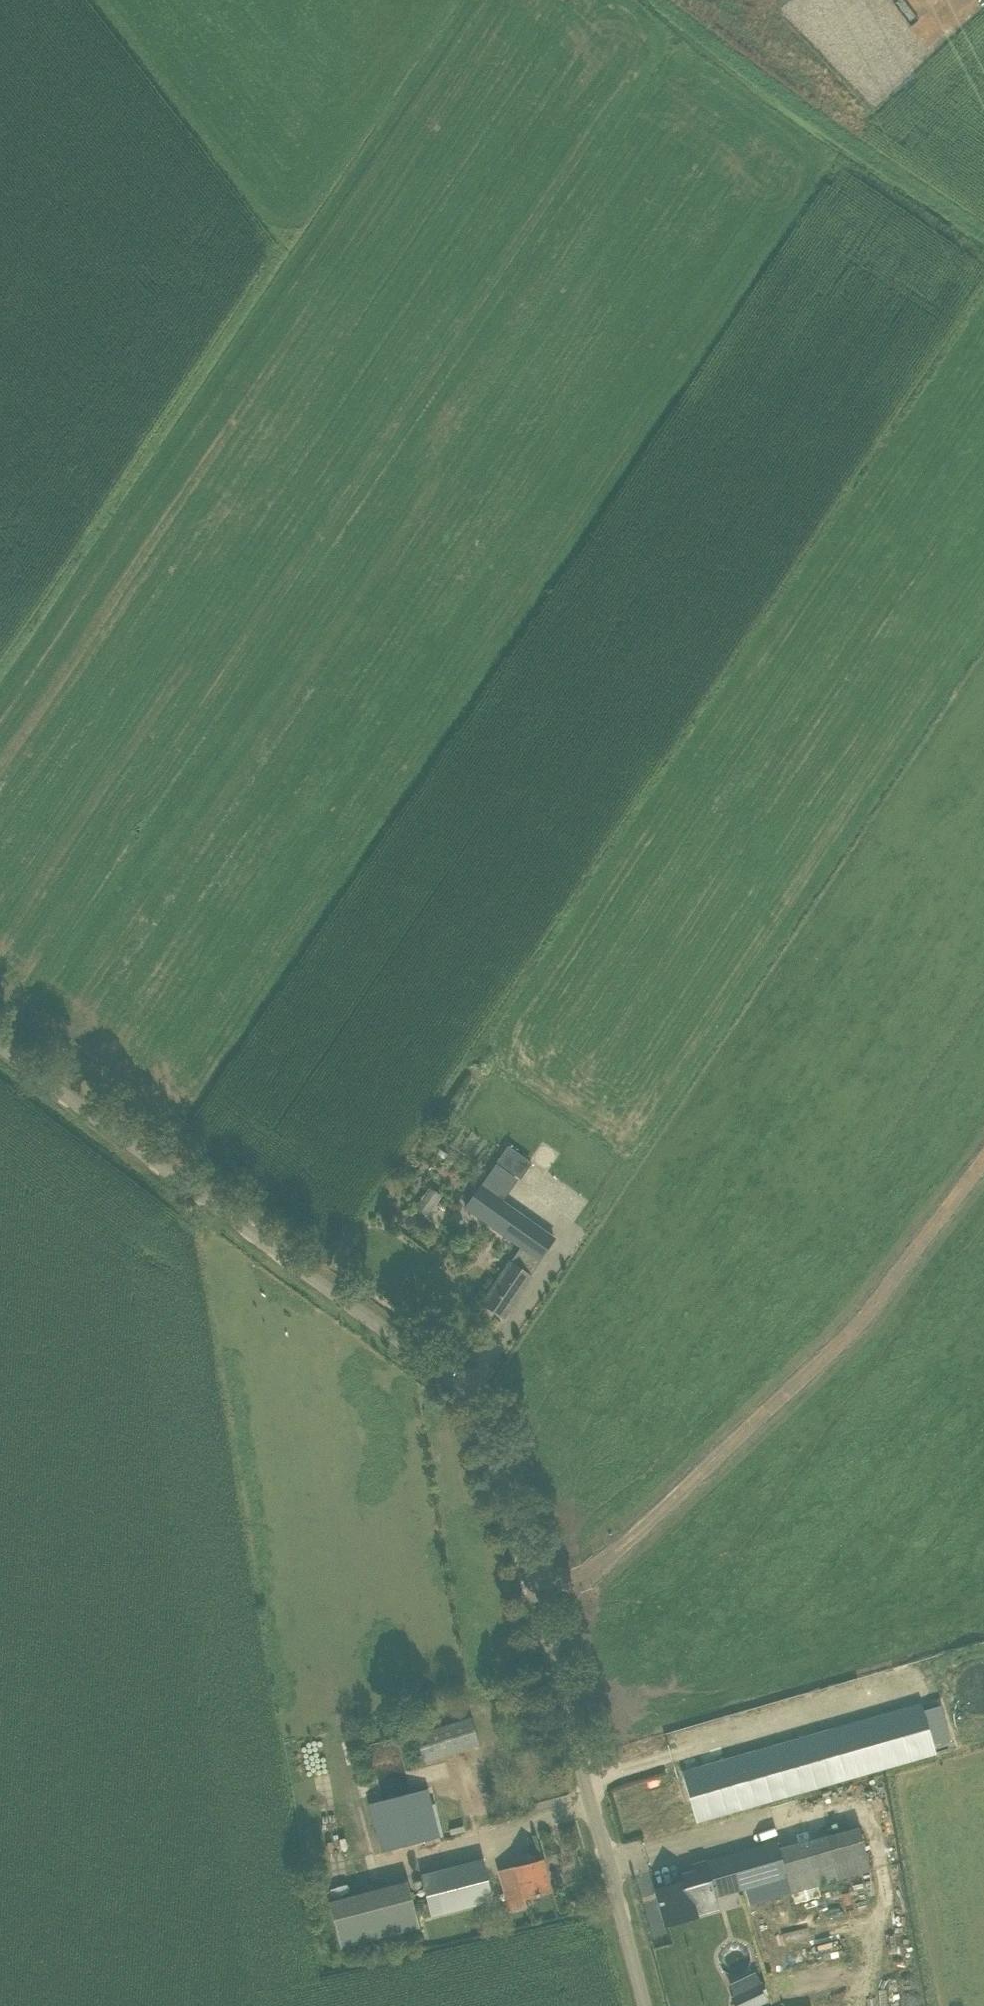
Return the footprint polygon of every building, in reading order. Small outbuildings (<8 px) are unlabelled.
[(521,1178),(533,1161),(509,1144),(497,1159),(521,1178)] [(521,1247),(494,1287),(483,1303),(503,1317),(557,1239),(503,1199),(484,1185),(483,1184),(466,1207),(521,1247)] [(429,1187),(421,1199),(433,1207),(441,1196),(429,1187)] [(974,1659),(962,1691),(983,1699),(983,1663),(974,1659)] [(920,1703),(682,1771),(696,1822),(935,1753),(920,1703)] [(416,1735),(424,1760),(478,1744),(471,1718),(416,1735)] [(428,1788),(413,1792),(368,1804),(381,1852),(440,1836),(428,1788)] [(777,1840),(703,1861),(705,1868),(711,1888),(713,1897),(764,1882),(786,1876),(791,1893),(871,1870),(858,1826),(779,1849),(777,1840)] [(542,1859),(497,1870),(508,1910),(525,1906),(524,1899),(551,1892),(542,1859)] [(483,1860),(420,1877),(430,1915),(493,1898),(483,1860)] [(685,1880),(655,1889),(665,1925),(697,1917),(691,1896),(701,1893),(703,1900),(713,1897),(711,1888),(705,1868),(702,1869),(693,1872),(684,1875),(685,1880)] [(407,1882),(329,1902),(341,1947),(419,1927),(407,1882)] [(731,1998),(735,2005),(756,2005),(767,2000),(764,1995),(768,1993),(763,1982),(762,1982),(733,1996),(731,1998)]
